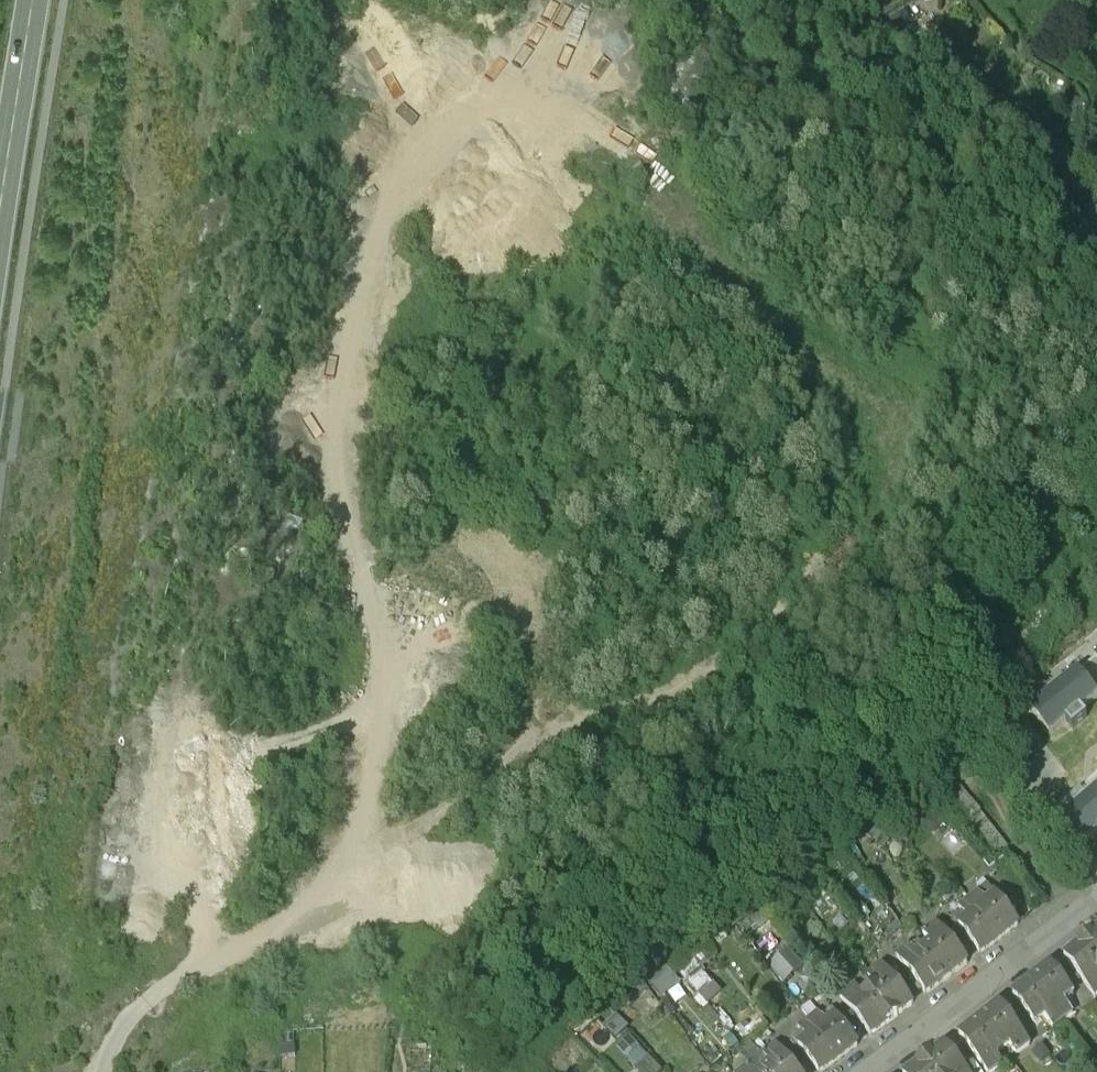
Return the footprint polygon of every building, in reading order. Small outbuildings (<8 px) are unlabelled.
[(1077,663),(1096,689),(1096,654),(1094,650),(1077,663)] [(1048,729),(1066,715),(1072,722),(1086,711),(1080,703),(1096,690),(1096,689),(1077,663),(1028,703),(1048,729)] [(1059,812),(1080,838),(1096,825),(1096,783),(1059,812)] [(996,889),(987,877),(978,884),(987,896),(967,912),(962,906),(953,913),(979,947),(1018,917),(997,889),(996,889)] [(978,884),(958,900),(962,906),(967,912),(987,896),(978,884)] [(937,917),(923,927),(931,937),(945,927),(937,917)] [(1091,928),(1090,928),(1077,938),(1063,949),(1085,978),(1086,978),(1096,969),(1096,923),(1091,928)] [(917,948),(902,960),(925,989),(967,956),(945,927),(931,937),(917,948)] [(909,938),(895,949),(902,960),(917,948),(909,938)] [(789,947),(772,960),(787,979),(804,966),(789,947)] [(882,959),(867,971),(875,981),(890,969),(882,959)] [(1051,959),(1012,989),(1033,1017),(1043,1010),(1063,994),(1072,987),(1051,959)] [(693,979),(715,1002),(729,989),(707,966),(693,979)] [(863,991),(848,1003),(870,1032),(913,998),(890,969),(875,981),(863,991)] [(1086,978),(1094,988),(1096,985),(1096,969),(1086,978)] [(855,981),(840,992),(848,1003),(863,991),(855,981)] [(1063,994),(1043,1010),(1052,1021),(1072,1006),(1063,994)] [(690,998),(679,1007),(696,1029),(708,1019),(690,998)] [(999,999),(958,1031),(981,1060),(994,1050),(1008,1039),(1022,1028),(999,999)] [(818,1008),(798,1024),(802,1030),(807,1036),(827,1020),(818,1008)] [(827,1020),(807,1036),(802,1030),(793,1037),(819,1071),(858,1041),(837,1013),(827,1020)] [(1022,1028),(1008,1039),(1016,1049),(1030,1038),(1022,1028)] [(776,1041),(762,1052),(770,1063),(784,1051),(776,1041)] [(918,1062),(905,1071),(966,1071),(967,1071),(968,1070),(946,1041),(931,1052),(918,1062)] [(994,1050),(982,1060),(990,1070),(1002,1060),(994,1050)] [(784,1051),(770,1063),(758,1071),(800,1071),(784,1051)] [(736,1071),(756,1071),(748,1063),(736,1071)]
